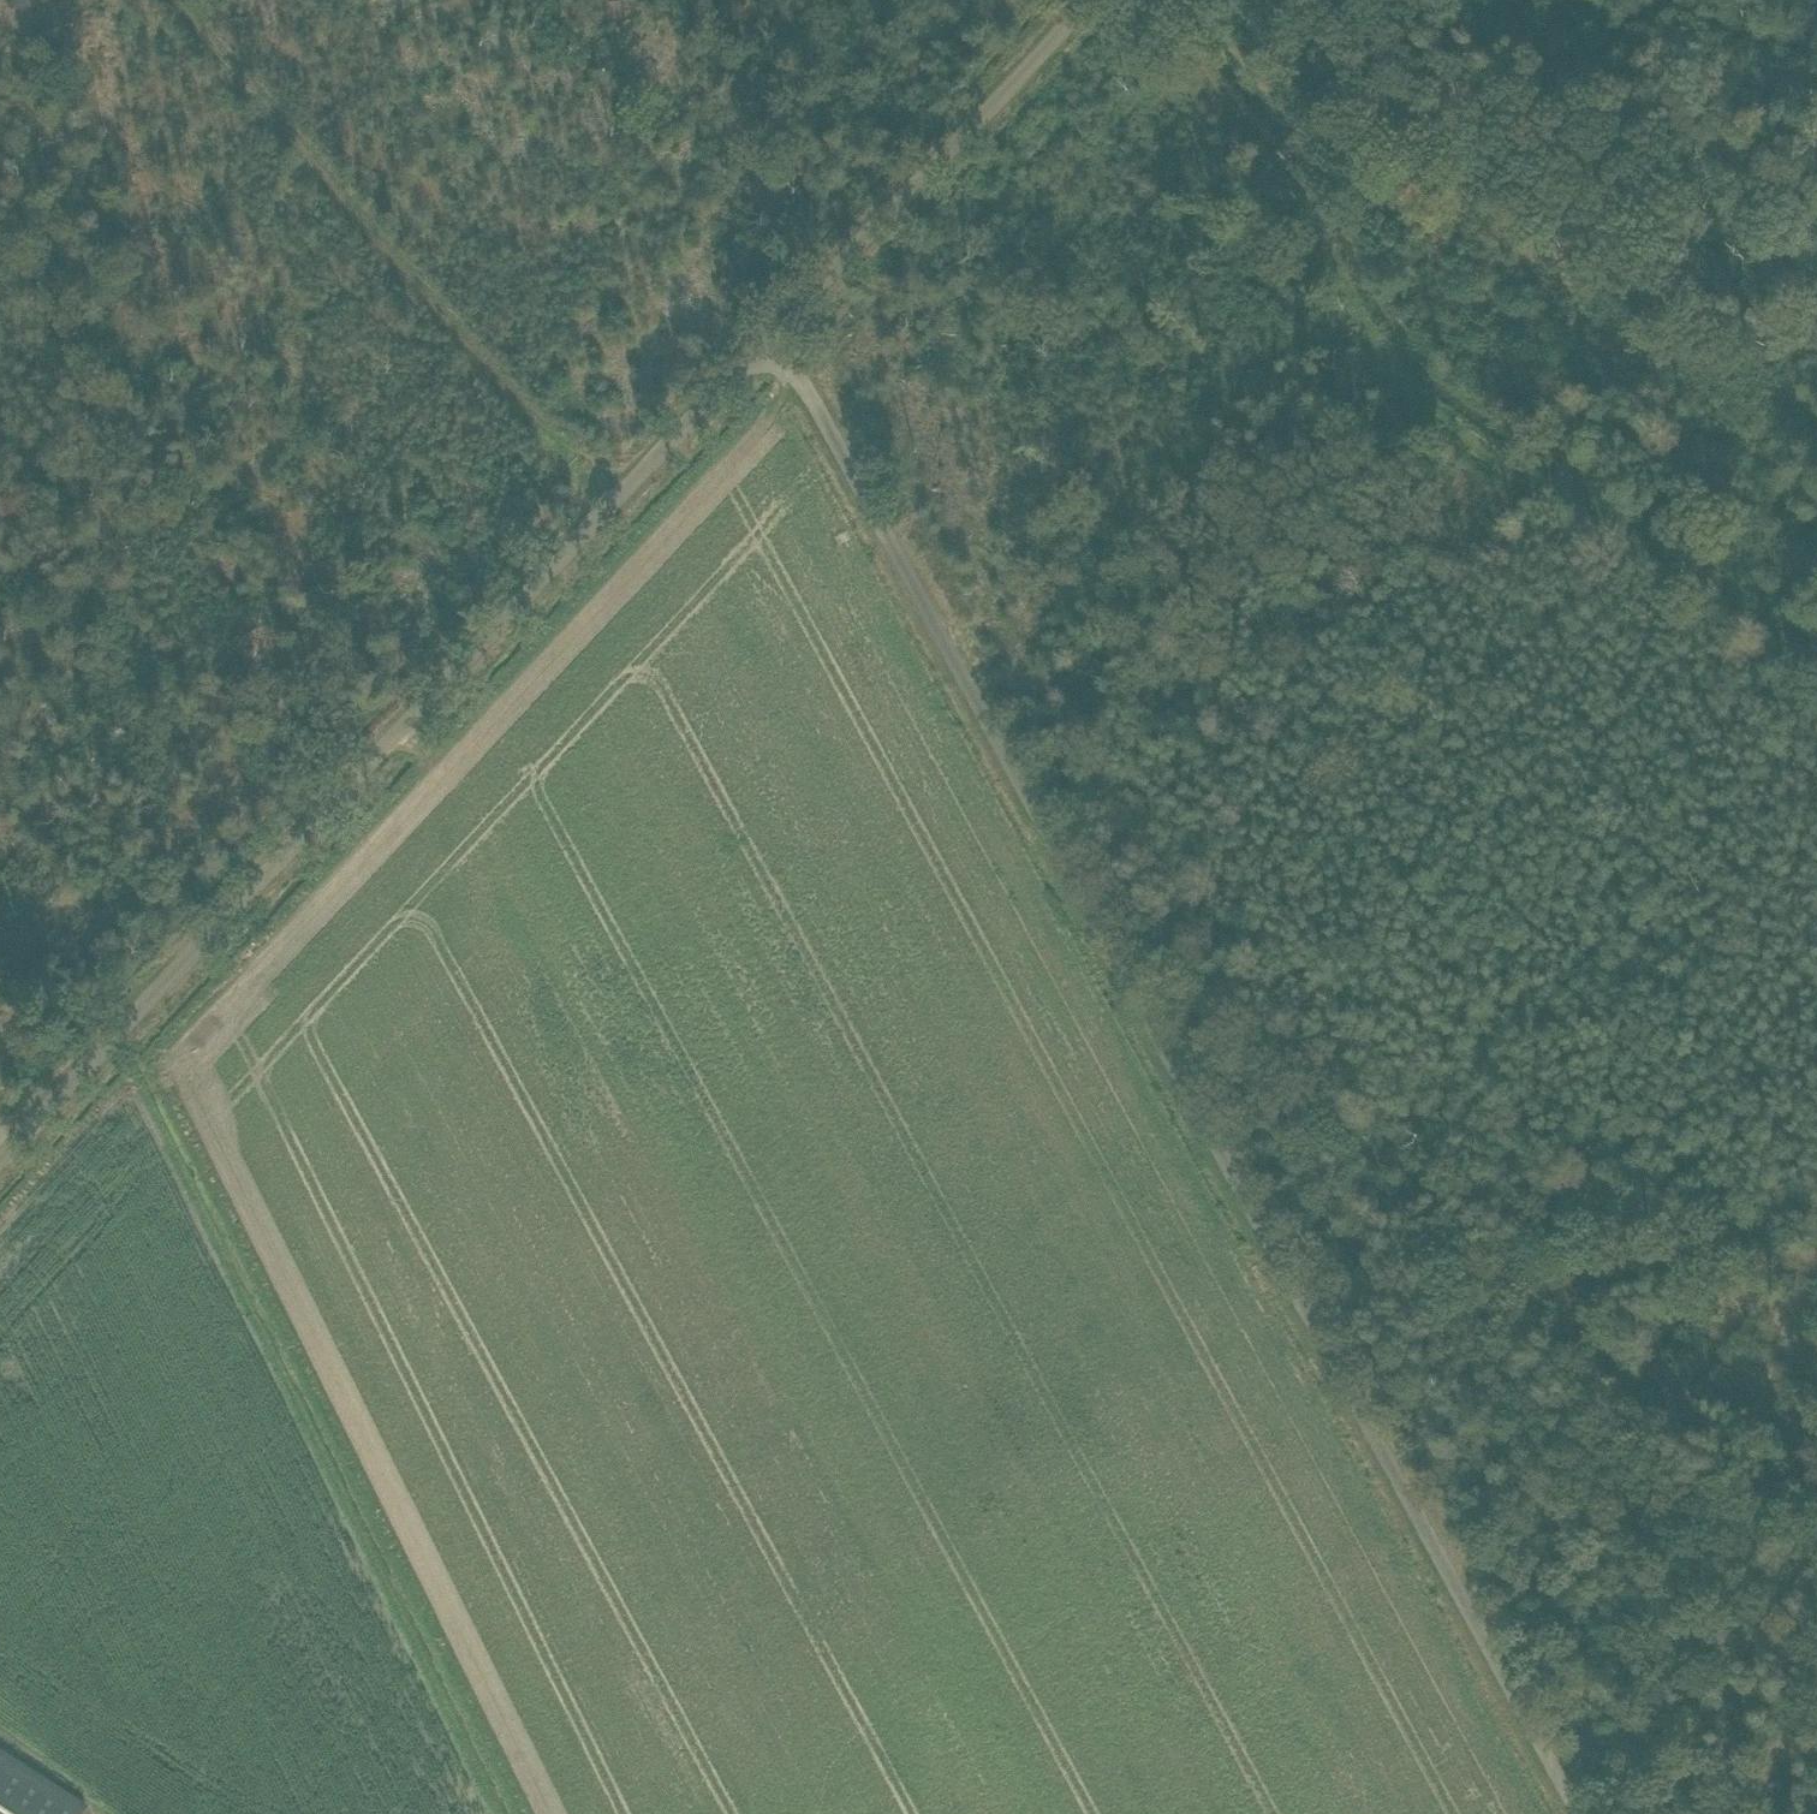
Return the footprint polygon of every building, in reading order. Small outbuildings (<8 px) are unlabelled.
[(87,1807),(0,1750),(0,1813),(83,1813),(87,1807)]
